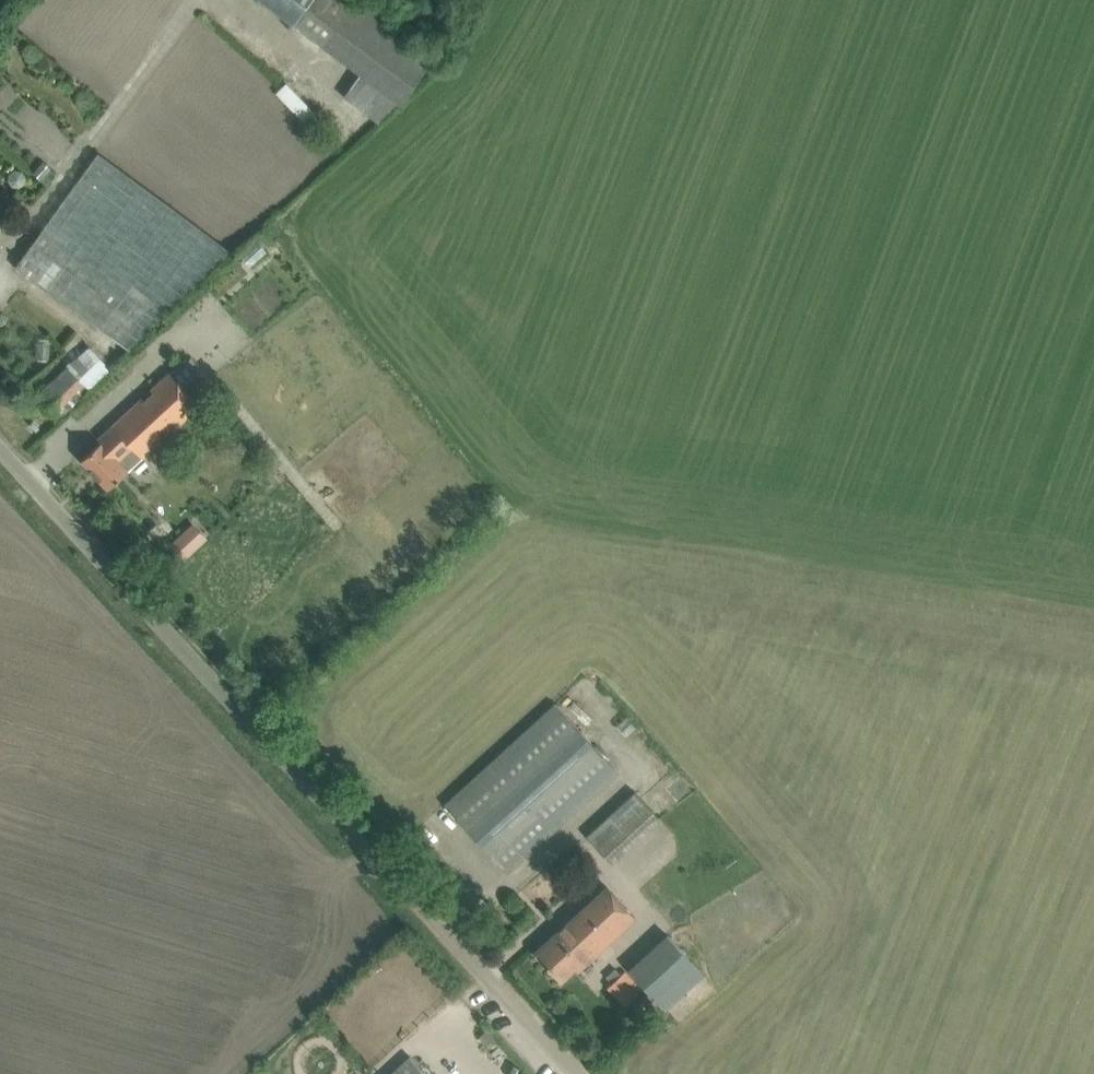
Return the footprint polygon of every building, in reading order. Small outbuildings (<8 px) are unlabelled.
[(294,24),(311,0),(262,0),(294,24)] [(354,0),(311,0),(294,24),(292,26),(359,75),(343,97),(379,124),(400,104),(433,60),(354,0)] [(273,92),(310,130),(320,120),(284,82),(273,92)] [(16,266),(101,329),(128,349),(167,309),(231,251),(98,153),(16,266)] [(42,162),(31,173),(38,179),(48,167),(42,162)] [(240,258),(249,267),(266,251),(257,242),(240,258)] [(38,342),(37,357),(49,358),(49,342),(38,342)] [(52,383),(36,398),(52,415),(68,400),(84,385),(88,389),(110,371),(89,346),(66,366),(68,368),(52,383)] [(186,357),(153,388),(97,439),(100,443),(82,460),(108,488),(215,389),(186,357)] [(29,424),(36,431),(39,427),(33,421),(29,424)] [(276,464),(265,472),(274,483),(285,475),(276,464)] [(178,540),(171,546),(183,558),(189,552),(178,540)] [(556,704),(445,805),(507,873),(617,771),(556,704)] [(633,794),(583,839),(605,862),(654,817),(633,794)] [(606,888),(549,939),(575,968),(578,971),(635,919),(606,888)] [(668,935),(645,955),(629,970),(665,1010),(704,975),(668,935)] [(575,968),(549,939),(535,953),(561,981),(575,968)] [(608,987),(626,1005),(642,990),(624,972),(608,987)] [(394,1071),(391,1073),(426,1073),(410,1056),(394,1071)]
